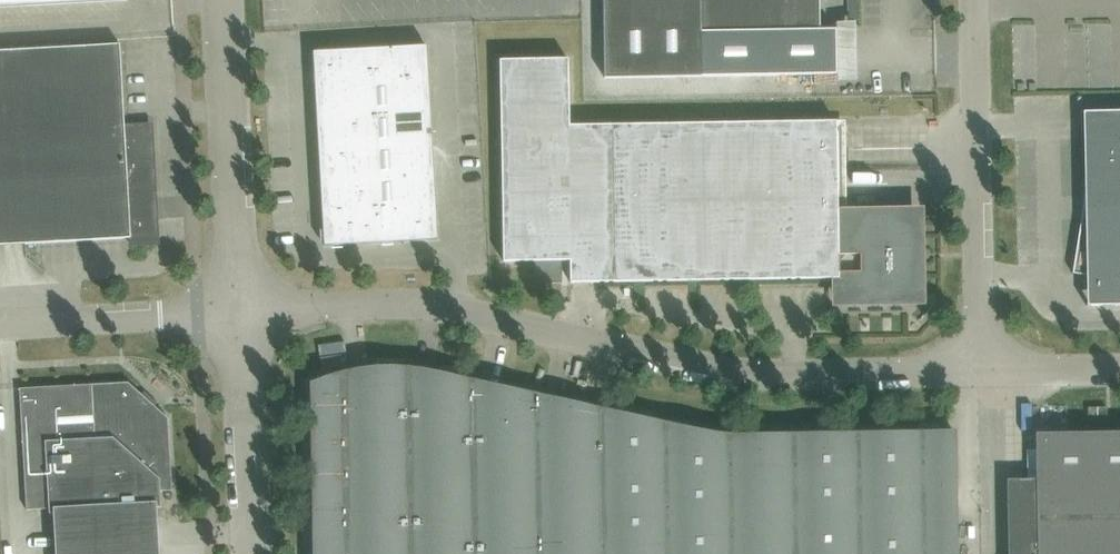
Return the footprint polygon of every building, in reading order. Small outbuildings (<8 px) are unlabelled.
[(605,78),(837,74),(836,29),(820,29),(820,0),(603,0),(605,78)] [(120,44),(0,51),(0,245),(129,238),(129,243),(156,241),(155,219),(150,219),(149,202),(153,197),(150,127),(125,128),(120,44)] [(363,114),(430,111),(427,46),(392,48),(394,80),(361,82),(363,114)] [(361,82),(394,80),(392,48),(359,50),(361,82)] [(316,85),(361,82),(359,50),(314,52),(316,85)] [(569,125),(568,59),(500,60),(504,261),(570,260),(571,282),(838,278),(838,293),(845,300),(908,299),(915,292),(913,220),(906,213),(838,214),(836,121),(613,124),(569,125)] [(318,117),(363,114),(361,82),(316,85),(318,117)] [(365,146),(432,143),(430,111),(363,114),(365,146)] [(1083,111),(1083,113),(1108,113),(1108,135),(1094,135),(1083,208),(1119,208),(1119,111),(1083,111)] [(319,149),(365,146),(363,114),(318,117),(319,149)] [(366,178),(434,174),(432,143),(365,146),(366,178)] [(321,181),(366,178),(365,146),(319,149),(321,181)] [(368,210),(401,208),(436,206),(434,174),(366,178),(368,210)] [(323,213),(368,210),(366,178),(321,181),(323,213)] [(403,241),(438,239),(436,206),(401,208),(403,241)] [(325,246),(403,241),(401,208),(368,210),(323,213),(325,246)] [(1119,305),(1119,208),(1083,208),(1073,273),(1111,279),(1112,303),(1087,303),(1087,306),(1119,305)] [(398,368),(390,367),(382,368),(373,368),(365,369),(357,370),(349,372),(341,374),(334,376),(326,379),(318,382),(311,385),(314,553),(400,553),(398,368)] [(474,381),(427,371),(419,370),(412,369),(405,368),(398,368),(400,553),(474,553),(474,381)] [(558,400),(474,381),(474,553),(560,553),(558,400)] [(157,507),(162,507),(161,491),(173,490),(168,419),(128,383),(20,389),(27,509),(49,508),(49,513),(54,513),(56,553),(160,553),(157,507)] [(629,416),(558,400),(560,553),(631,553),(629,416)] [(1089,420),(1108,419),(1107,407),(1088,407),(1089,420)] [(629,416),(631,553),(727,553),(725,435),(714,434),(697,431),(629,416)] [(727,553),(957,553),(955,432),(725,435),(727,553)] [(1048,438),(1048,448),(1044,448),(1044,478),(1007,479),(1008,553),(1119,553),(1119,437),(1048,438)]
